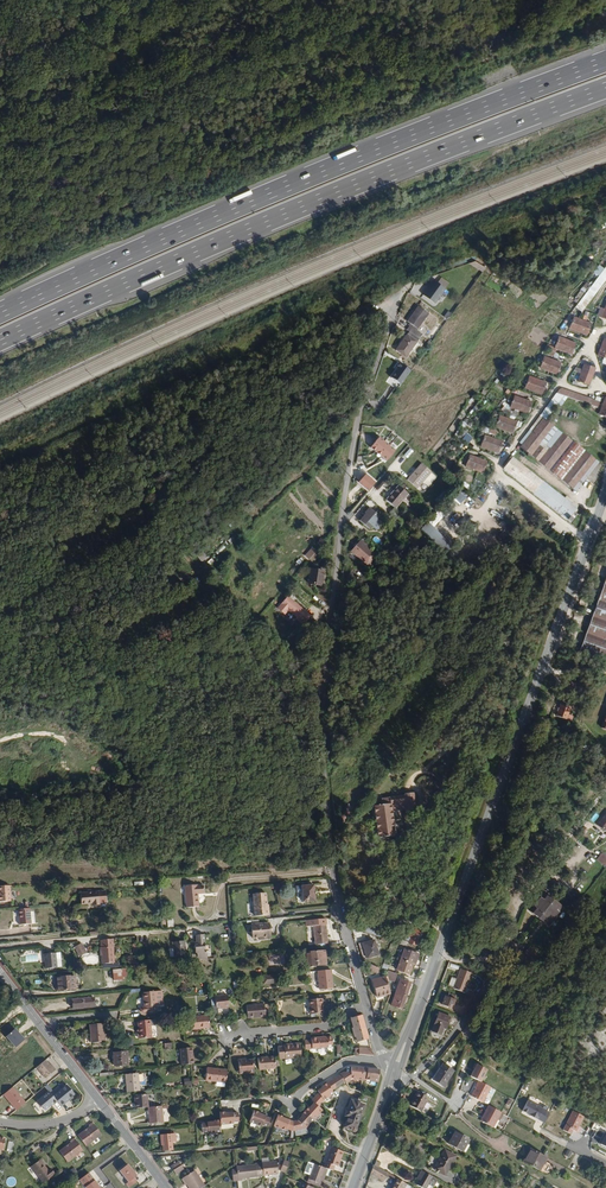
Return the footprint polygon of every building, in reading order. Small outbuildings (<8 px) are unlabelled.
[(472,265),(483,271),(486,267),(474,260),(472,265)] [(605,280),(605,266),(576,306),(583,311),(605,280)] [(436,302),(447,287),(434,278),(423,293),(436,302)] [(416,330),(427,314),(415,306),(404,322),(411,326),(408,331),(419,338),(422,334),(416,330)] [(586,334),(590,322),(574,317),(570,328),(586,334)] [(405,356),(415,342),(405,335),(395,349),(405,356)] [(571,353),(575,342),(558,336),(554,348),(571,353)] [(605,339),(604,339),(598,355),(605,358),(605,339)] [(556,373),(560,362),(543,356),(539,367),(556,373)] [(391,378),(400,385),(411,370),(405,365),(404,367),(399,363),(396,368),(398,369),(391,378)] [(589,386),(595,368),(584,364),(577,383),(589,386)] [(541,393),(544,382),(528,376),(524,387),(541,393)] [(599,463),(546,424),(566,398),(597,408),(599,402),(560,390),(532,429),(535,432),(521,450),(576,493),(599,463)] [(525,413),(529,402),(513,396),(509,407),(525,413)] [(603,398),(597,416),(605,419),(605,399),(603,398)] [(511,432),(515,420),(498,415),(494,426),(511,432)] [(496,452),(499,441),(483,435),(479,446),(496,452)] [(394,450),(378,437),(370,447),(386,461),(394,450)] [(480,472),(484,460),(467,455),(463,466),(480,472)] [(576,510),(512,459),(502,471),(553,511),(567,522),(576,510)] [(415,490),(430,474),(419,465),(415,469),(416,470),(414,473),(413,472),(404,481),(415,490)] [(376,482),(367,474),(360,482),(369,490),(376,482)] [(393,511),(406,496),(391,483),(378,498),(393,511)] [(459,505),(468,496),(463,492),(455,500),(459,505)] [(368,531),(378,518),(368,509),(357,522),(368,531)] [(577,521),(573,518),(569,523),(572,526),(577,521)] [(372,554),(356,540),(346,552),(362,565),(372,554)] [(320,554),(312,547),(305,556),(313,562),(320,554)] [(364,567),(374,556),(372,554),(362,565),(364,567)] [(575,653),(605,664),(605,567),(575,653)] [(320,585),(322,570),(309,568),(307,583),(320,585)] [(316,622),(286,596),(276,609),(283,615),(286,611),(309,630),(316,622)] [(594,734),(605,738),(605,701),(594,734)] [(562,720),(564,714),(554,710),(550,722),(565,727),(567,722),(562,720)] [(392,815),(406,814),(407,817),(418,815),(415,795),(406,796),(407,797),(405,798),(390,799),(391,801),(380,802),(380,806),(373,807),(376,834),(377,835),(394,833),(392,815)] [(602,817),(591,830),(605,842),(605,821),(602,817)] [(605,868),(605,865),(598,858),(591,866),(601,874),(605,868)] [(199,911),(198,897),(204,896),(204,887),(197,888),(197,886),(184,887),(186,912),(199,911)] [(315,904),(314,888),(302,889),(303,905),(315,904)] [(105,902),(104,891),(79,893),(79,905),(91,904),(91,903),(97,902),(97,903),(105,902)] [(264,908),(264,905),(263,893),(251,894),(253,916),(267,915),(266,908),(264,908)] [(544,932),(558,915),(537,898),(524,916),(544,932)] [(27,913),(26,905),(24,905),(24,910),(16,910),(16,914),(27,913)] [(28,928),(27,913),(16,914),(15,914),(16,928),(28,928)] [(366,922),(364,931),(376,935),(379,926),(366,922)] [(326,936),(325,923),(312,924),(314,943),(328,941),(327,936),(326,936)] [(268,937),(267,924),(249,925),(250,938),(257,938),(257,940),(266,939),(266,937),(268,937)] [(411,950),(414,940),(400,936),(397,946),(411,950)] [(113,964),(112,939),(99,940),(101,965),(113,964)] [(205,956),(204,939),(196,940),(197,948),(194,948),(195,958),(197,958),(197,965),(208,964),(207,956),(205,956)] [(377,956),(375,941),(360,944),(363,959),(377,956)] [(74,946),(79,956),(87,953),(82,943),(74,946)] [(185,961),(183,947),(172,948),(173,962),(185,961)] [(412,961),(414,955),(402,950),(398,960),(409,964),(411,961),(412,961)] [(330,966),(328,951),(305,953),(306,968),(330,966)] [(53,952),(42,954),(44,968),(55,967),(53,952)] [(523,974),(533,961),(524,954),(514,966),(523,974)] [(285,965),(284,955),(268,956),(269,966),(285,965)] [(408,968),(409,964),(398,960),(394,969),(407,974),(409,969),(408,968)] [(380,972),(364,965),(361,971),(377,978),(380,972)] [(465,993),(473,973),(460,968),(456,978),(452,977),(448,986),(465,993)] [(121,978),(120,970),(111,970),(112,981),(121,980),(121,978)] [(335,991),(332,971),(318,972),(320,993),(335,991)] [(397,976),(389,972),(390,979),(398,983),(400,977),(397,976)] [(73,989),(72,974),(53,976),(55,990),(73,989)] [(276,984),(275,976),(263,977),(264,985),(276,984)] [(390,997),(386,978),(373,981),(377,999),(390,997)] [(402,1010),(412,985),(402,981),(398,993),(401,994),(397,1003),(395,1002),(393,1006),(402,1010)] [(510,989),(501,982),(492,995),(500,1002),(510,989)] [(157,1012),(156,992),(143,993),(145,1008),(146,1008),(147,1013),(157,1012)] [(452,1005),(454,997),(447,994),(446,998),(444,997),(441,1006),(447,1008),(449,1004),(452,1005)] [(228,1007),(227,995),(215,997),(216,1009),(228,1007)] [(473,999),(473,998),(466,995),(465,995),(463,1000),(467,1002),(464,1009),(467,1011),(473,999)] [(95,1008),(94,997),(71,999),(72,1010),(95,1008)] [(322,1014),(322,1009),(324,1009),(323,998),(309,1000),(310,1015),(322,1014)] [(266,1017),(265,1005),(246,1007),(247,1019),(266,1017)] [(442,1029),(446,1018),(434,1014),(428,1032),(437,1035),(440,1028),(442,1029)] [(208,1027),(207,1015),(188,1017),(190,1028),(198,1028),(208,1027)] [(369,1042),(362,1018),(351,1021),(351,1022),(349,1023),(351,1028),(352,1027),(356,1040),(358,1045),(369,1042)] [(152,1039),(151,1021),(138,1023),(139,1031),(140,1040),(152,1039)] [(104,1043),(102,1024),(89,1026),(91,1044),(104,1043)] [(17,1047),(25,1040),(16,1029),(7,1036),(17,1047)] [(334,1048),(333,1038),(325,1039),(325,1041),(318,1042),(318,1040),(312,1040),(312,1042),(313,1052),(330,1050),(329,1048),(334,1048)] [(313,1052),(312,1042),(304,1043),(305,1053),(313,1052)] [(301,1061),(300,1046),(292,1047),(292,1049),(283,1050),(283,1049),(277,1050),(278,1063),(301,1061)] [(194,1064),(193,1058),(192,1058),(191,1054),(193,1053),(192,1047),(181,1049),(182,1065),(188,1064),(194,1064)] [(373,1058),(371,1051),(358,1049),(358,1055),(373,1058)] [(128,1066),(127,1050),(113,1052),(114,1067),(128,1066)] [(50,1066),(46,1060),(36,1068),(45,1079),(55,1071),(50,1066)] [(274,1071),(273,1060),(257,1062),(258,1073),(274,1071)] [(253,1077),(251,1063),(246,1064),(243,1064),(243,1062),(236,1063),(238,1078),(253,1077)] [(442,1088),(452,1071),(441,1064),(431,1081),(442,1088)] [(344,1074),(342,1075),(341,1076),(345,1084),(346,1085),(350,1082),(350,1079),(355,1080),(355,1081),(362,1082),(363,1078),(364,1070),(352,1069),(351,1074),(344,1074)] [(380,1071),(364,1070),(363,1078),(367,1079),(367,1081),(372,1082),(371,1083),(378,1083),(380,1071)] [(225,1086),(226,1073),(206,1071),(204,1084),(225,1086)] [(139,1091),(138,1073),(125,1075),(127,1092),(139,1091)] [(345,1084),(341,1076),(337,1078),(342,1086),(345,1084)] [(482,1099),(490,1084),(479,1078),(476,1082),(477,1082),(471,1093),(482,1099)] [(336,1090),(331,1082),(328,1085),(332,1092),(336,1090)] [(332,1092),(328,1085),(327,1084),(323,1087),(324,1088),(317,1092),(319,1094),(315,1098),(321,1104),(325,1101),(334,1095),(332,1092)] [(68,1085),(54,1097),(58,1101),(62,1106),(69,1100),(76,1095),(68,1085)] [(26,1103),(13,1087),(4,1094),(16,1110),(26,1103)] [(50,1092),(38,1102),(41,1107),(43,1107),(46,1110),(58,1101),(54,1097),(51,1093),(50,1092)] [(148,1107),(147,1094),(134,1095),(135,1108),(148,1107)] [(422,1113),(429,1100),(417,1094),(410,1107),(422,1113)] [(313,1120),(322,1112),(318,1108),(321,1104),(315,1098),(311,1102),(314,1104),(309,1109),(308,1108),(305,1112),(313,1120)] [(552,1109),(529,1099),(523,1112),(546,1121),(552,1109)] [(356,1131),(365,1105),(351,1100),(347,1114),(349,1115),(345,1127),(356,1131)] [(492,1125),(501,1110),(488,1103),(482,1113),(484,1114),(482,1119),(492,1125)] [(163,1122),(162,1106),(148,1107),(150,1123),(163,1122)] [(584,1116),(573,1110),(562,1129),(573,1135),(584,1116)] [(269,1119),(265,1117),(258,1114),(258,1113),(253,1111),(248,1123),(261,1128),(262,1126),(266,1128),(269,1119)] [(305,1129),(313,1120),(305,1112),(301,1115),(302,1116),(297,1122),(292,1123),(292,1132),(305,1129)] [(238,1123),(237,1114),(232,1114),(231,1113),(224,1114),(224,1113),(218,1113),(219,1120),(219,1126),(233,1124),(232,1123),(238,1123)] [(292,1132),(292,1123),(282,1119),(282,1118),(277,1116),(273,1127),(285,1131),(285,1129),(292,1132)] [(219,1126),(219,1120),(213,1121),(213,1122),(206,1122),(206,1123),(201,1124),(201,1132),(206,1132),(207,1133),(220,1132),(219,1126)] [(101,1138),(93,1126),(89,1129),(90,1130),(78,1139),(86,1150),(101,1138)] [(466,1151),(473,1138),(458,1130),(451,1143),(466,1151)] [(177,1142),(177,1134),(161,1135),(162,1151),(172,1150),(172,1142),(177,1142)] [(68,1164),(84,1153),(75,1141),(71,1144),(72,1145),(61,1154),(68,1164)] [(539,1168),(547,1155),(530,1146),(523,1158),(539,1168)] [(339,1167),(345,1152),(334,1148),(333,1147),(325,1168),(327,1169),(334,1172),(336,1166),(339,1167)] [(459,1155),(448,1149),(437,1167),(449,1174),(459,1155)] [(56,1175),(51,1169),(49,1171),(42,1161),(32,1168),(44,1184),(54,1177),(56,1175)] [(174,1171),(181,1166),(179,1161),(171,1166),(174,1171)] [(279,1176),(278,1162),(269,1163),(262,1163),(262,1164),(263,1177),(279,1176)] [(287,1174),(290,1164),(285,1162),(281,1172),(287,1174)] [(311,1176),(315,1165),(309,1163),(305,1174),(311,1176)] [(263,1177),(262,1164),(258,1164),(236,1167),(236,1172),(237,1182),(243,1181),(242,1179),(263,1177)] [(137,1176),(128,1165),(120,1171),(129,1183),(134,1178),(137,1176)] [(321,1185),(327,1169),(325,1168),(315,1165),(311,1176),(310,1180),(321,1185)] [(176,1174),(184,1170),(181,1166),(174,1171),(176,1174)] [(387,1176),(374,1168),(373,1167),(370,1176),(383,1184),(387,1176)] [(195,1171),(183,1179),(189,1187),(203,1187),(204,1187),(205,1187),(195,1171)] [(89,1173),(80,1180),(86,1187),(101,1187),(89,1173)] [(433,1180),(423,1174),(418,1182),(420,1183),(417,1187),(428,1187),(433,1180)] [(134,1178),(129,1183),(126,1184),(129,1187),(137,1182),(134,1178)]
